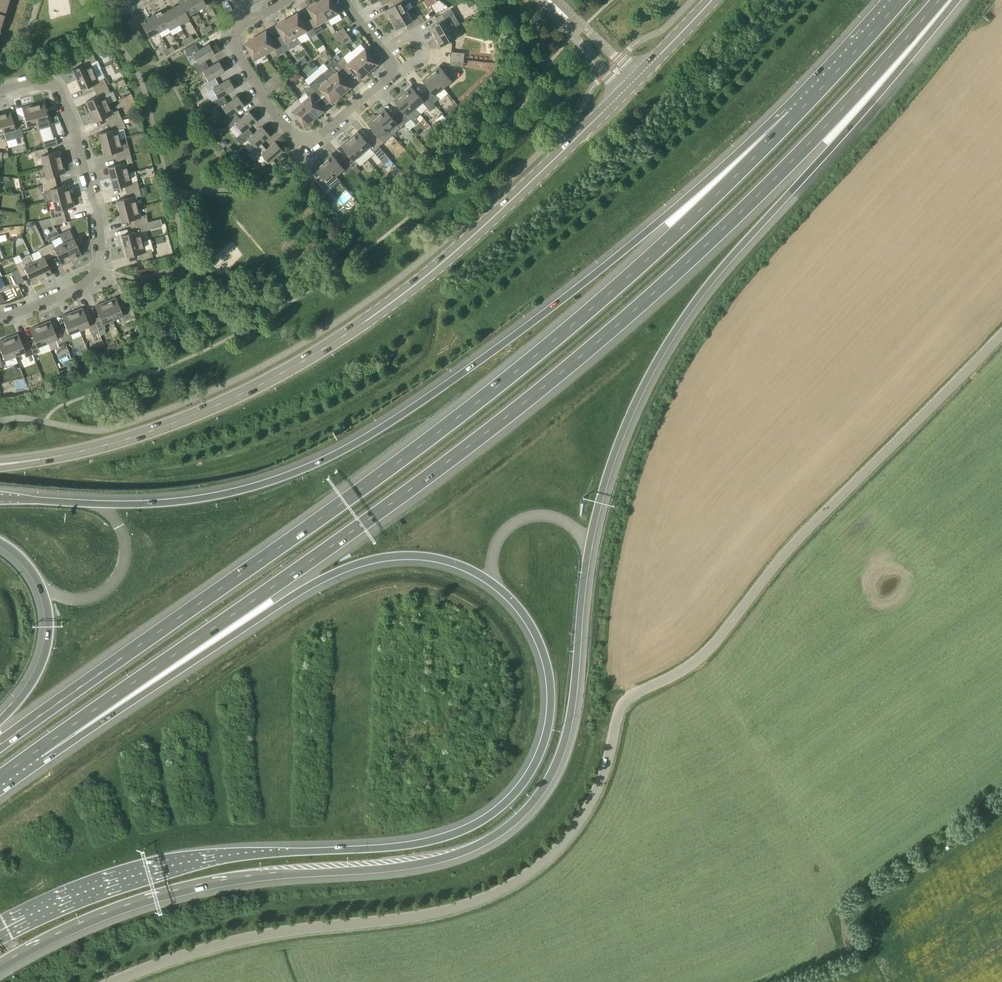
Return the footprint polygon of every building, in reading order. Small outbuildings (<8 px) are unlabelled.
[(1,34),(12,0),(0,0),(0,34),(1,34)] [(187,16),(196,11),(190,0),(180,0),(178,1),(179,4),(180,4),(187,16)] [(196,11),(206,5),(203,0),(190,0),(196,11)] [(328,19),(339,13),(332,0),(322,0),(319,2),(328,19)] [(408,11),(403,3),(407,0),(392,0),(395,5),(385,11),(390,21),(408,11)] [(320,23),(328,19),(319,2),(309,8),(316,20),(310,23),(317,34),(323,30),(320,23)] [(179,4),(171,9),(179,24),(189,18),(187,16),(180,4),(179,4)] [(168,26),(168,27),(169,30),(179,24),(171,9),(162,14),(161,14),(168,26)] [(160,11),(150,17),(159,32),(168,27),(168,26),(161,14),(162,14),(160,11)] [(409,30),(410,30),(421,24),(417,17),(412,19),(408,11),(390,21),(396,30),(406,25),(409,30)] [(434,38),(452,28),(447,20),(452,18),(448,11),(436,17),(439,23),(429,28),(434,38)] [(317,34),(310,23),(305,26),(298,14),(288,19),(297,36),(306,31),(310,38),(317,34)] [(149,37),(159,32),(150,17),(140,22),(149,37)] [(288,41),(297,36),(288,19),(277,25),(284,38),(279,41),(285,52),(292,48),(288,41)] [(337,41),(348,34),(344,27),(333,35),(337,41)] [(137,37),(141,35),(138,28),(133,31),(137,37)] [(452,28),(434,38),(440,48),(457,38),(452,28)] [(267,31),(256,37),(266,54),(275,49),(278,56),(285,52),(279,41),(274,44),(267,31)] [(348,34),(337,41),(342,48),(352,40),(348,34)] [(255,59),(266,54),(256,37),(246,43),(255,59)] [(197,48),(198,47),(195,42),(184,49),(188,56),(192,54),(198,63),(205,60),(215,54),(209,44),(196,51),(195,49),(197,47),(197,48)] [(357,57),(369,71),(378,64),(366,49),(357,57)] [(451,58),(464,60),(465,53),(452,51),(451,58)] [(77,80),(94,72),(91,63),(96,61),(93,53),(80,59),(83,65),(72,69),(77,80)] [(360,79),(369,71),(357,57),(349,63),(344,57),(338,62),(346,72),(351,68),(360,79)] [(464,67),(464,60),(451,58),(450,65),(464,67)] [(338,62),(338,63),(334,59),(326,65),(329,68),(323,73),(342,95),(351,87),(342,76),(346,72),(338,62)] [(202,71),(208,81),(215,77),(224,72),(219,61),(206,68),(205,66),(207,65),(208,65),(205,60),(198,63),(194,66),(198,73),(202,71)] [(486,68),(486,69),(497,70),(498,62),(465,60),(465,67),(486,68)] [(432,72),(444,87),(452,80),(447,74),(440,66),(432,72)] [(301,76),(298,71),(290,76),(294,82),(301,76)] [(94,91),(107,85),(104,78),(98,80),(94,72),(77,80),(81,90),(92,85),(94,91)] [(273,86),(284,79),(279,72),(269,80),(273,86)] [(436,94),(444,87),(432,72),(422,80),(430,89),(425,93),(434,103),(440,98),(436,94)] [(324,92),(332,101),(333,102),(342,95),(323,73),(309,85),(310,86),(319,96),(324,92)] [(206,92),(212,101),(218,98),(223,95),(234,89),(229,79),(216,86),(215,84),(217,82),(217,83),(217,82),(215,77),(208,81),(203,83),(208,91),(206,92)] [(284,79),(273,86),(278,93),(288,85),(284,79)] [(91,111),(109,103),(105,95),(110,92),(107,85),(94,91),(97,96),(86,101),(91,111)] [(314,100),(319,96),(310,86),(305,91),(310,97),(302,104),(314,118),(323,110),(314,100)] [(434,103),(425,93),(421,97),(411,86),(403,93),(415,108),(423,102),(428,108),(434,103)] [(194,90),(189,92),(194,101),(199,99),(194,90)] [(408,114),(415,108),(403,93),(394,101),(402,109),(397,113),(406,124),(412,118),(408,114)] [(222,121),(224,119),(228,116),(235,112),(244,106),(237,96),(225,104),(224,102),(226,101),(227,101),(223,95),(218,98),(212,101),(220,113),(218,115),(222,121)] [(305,126),(314,118),(302,104),(298,99),(291,106),(285,111),(292,119),(296,115),(305,126)] [(44,101),(33,104),(38,123),(49,120),(48,119),(53,117),(51,110),(46,112),(44,101)] [(109,123),(122,119),(118,110),(113,112),(109,103),(91,111),(95,122),(106,117),(109,123)] [(28,126),(38,123),(33,104),(22,107),(25,118),(19,120),(22,133),(30,131),(28,126)] [(406,124),(397,113),(392,117),(385,109),(376,116),(389,131),(396,124),(400,129),(406,124)] [(19,120),(13,121),(10,110),(0,113),(0,116),(4,132),(13,130),(15,135),(22,133),(19,120)] [(228,116),(224,119),(231,127),(235,124),(242,132),(242,133),(248,128),(256,120),(249,111),(238,121),(236,119),(238,117),(239,117),(235,112),(228,116)] [(382,137),(389,131),(376,116),(368,123),(375,132),(370,136),(379,146),(385,141),(382,137)] [(101,144),(120,139),(118,130),(126,128),(122,119),(109,123),(112,130),(98,133),(101,144)] [(238,136),(251,151),(255,148),(261,143),(269,135),(262,126),(251,136),(249,134),(251,132),(252,132),(248,128),(242,133),(242,132),(238,136)] [(379,146),(370,136),(366,140),(358,131),(350,138),(363,153),(370,147),(373,151),(385,164),(391,159),(379,146)] [(45,148),(47,147),(58,145),(56,138),(43,141),(45,148)] [(130,154),(128,147),(126,138),(121,139),(120,139),(101,144),(104,155),(116,152),(117,158),(130,154)] [(355,160),(363,153),(350,138),(341,146),(349,154),(344,158),(353,169),(359,164),(355,160)] [(255,148),(251,151),(247,154),(253,161),(261,154),(271,167),(276,163),(272,159),(282,150),(275,142),(264,151),(262,149),(264,147),(264,148),(265,147),(261,143),(255,148)] [(44,166),(63,161),(60,150),(49,153),(47,147),(45,148),(34,151),(36,158),(41,157),(44,166)] [(110,178),(129,173),(127,164),(132,162),(130,154),(117,158),(119,164),(107,167),(110,178)] [(353,169),(344,158),(339,162),(332,154),(323,161),(336,176),(343,170),(347,174),(353,169)] [(43,184),(56,181),(54,175),(65,172),(63,161),(44,166),(46,175),(41,177),(41,179),(43,184)] [(329,182),(336,176),(323,161),(315,168),(322,177),(318,181),(326,191),(333,186),(329,182)] [(126,191),(139,188),(137,181),(132,182),(129,173),(110,178),(113,189),(125,186),(126,191)] [(52,200),(71,195),(69,184),(57,187),(56,181),(43,184),(45,192),(50,191),(52,200)] [(119,211),(138,206),(136,197),(141,196),(139,188),(126,191),(128,197),(116,200),(119,211)] [(52,219),(65,215),(63,209),(74,206),(71,195),(52,200),(55,209),(50,211),(52,219)] [(135,225),(148,222),(146,214),(140,216),(138,206),(119,211),(122,222),(133,219),(135,225)] [(65,215),(52,219),(53,225),(66,221),(65,215)] [(124,246),(143,241),(140,232),(150,229),(148,222),(135,225),(136,231),(121,235),(124,246)] [(17,234),(17,226),(0,227),(0,235),(17,234)] [(86,232),(78,236),(81,242),(89,238),(86,232)] [(63,243),(71,261),(82,256),(74,238),(63,243)] [(143,241),(124,246),(127,257),(138,254),(140,260),(153,256),(151,249),(145,250),(143,241)] [(71,261),(63,243),(55,247),(52,242),(45,245),(51,258),(57,255),(62,265),(71,261)] [(46,260),(51,258),(45,245),(38,249),(42,257),(34,261),(42,279),(53,274),(46,260)] [(42,279),(34,261),(25,265),(23,261),(16,264),(18,269),(22,276),(27,274),(32,284),(42,279)] [(24,281),(22,276),(18,269),(12,272),(18,284),(24,281)] [(105,301),(113,320),(121,316),(124,321),(131,318),(126,305),(120,308),(116,297),(105,301)] [(104,323),(113,320),(105,301),(95,306),(99,316),(93,318),(99,331),(106,328),(104,323)] [(99,331),(93,318),(88,321),(82,307),(72,312),(79,330),(88,326),(91,334),(99,331)] [(70,333),(79,330),(72,312),(61,316),(66,326),(60,329),(65,341),(72,338),(70,333)] [(65,341),(60,329),(55,331),(50,320),(40,324),(47,343),(56,339),(58,344),(65,341)] [(38,346),(47,343),(40,324),(29,329),(34,339),(28,342),(33,354),(40,351),(38,346)] [(33,354),(28,342),(22,344),(18,333),(8,337),(15,356),(24,352),(26,357),(33,354)] [(15,356),(8,337),(0,341),(0,349),(4,360),(15,356)]
